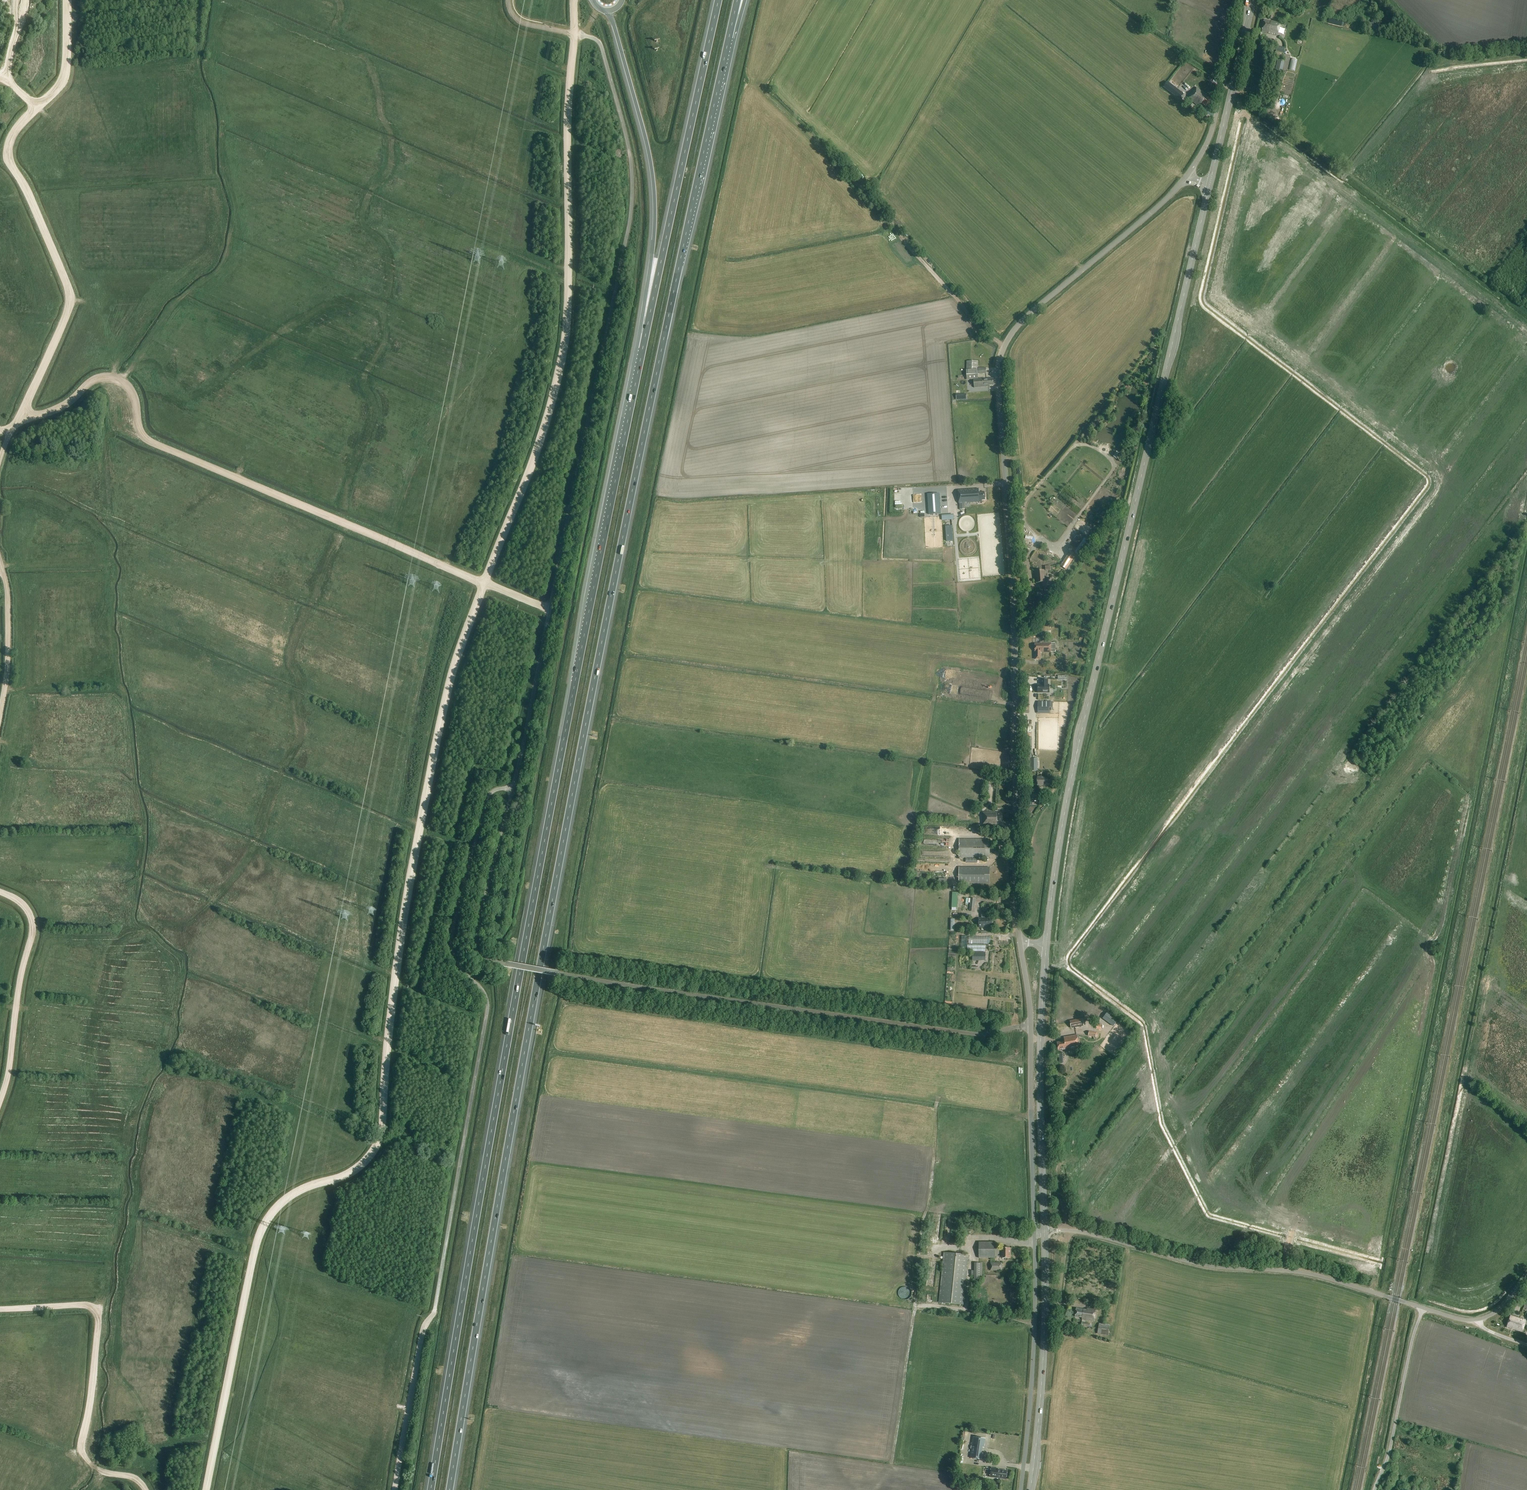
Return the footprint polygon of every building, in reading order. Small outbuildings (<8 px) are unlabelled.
[(1262,32),(1277,35),(1280,24),(1265,20),(1262,32)] [(1176,96),(1180,91),(1177,90),(1176,91),(1166,84),(1164,87),(1176,96)] [(1206,107),(1211,100),(1206,96),(1207,96),(1196,88),(1188,98),(1199,107),(1202,104),(1206,107)] [(978,368),(978,361),(966,362),(967,380),(974,379),(974,387),(989,387),(989,385),(993,385),(993,379),(984,379),(984,378),(978,379),(978,374),(986,374),(986,368),(978,368)] [(959,504),(959,510),(965,509),(964,503),(982,502),(982,500),(986,500),(985,492),(979,493),(979,488),(962,490),(958,490),(959,504)] [(941,491),(931,492),(933,515),(942,514),(941,491)] [(1092,537),(1095,532),(1079,520),(1075,525),(1092,537)] [(1072,542),(1076,546),(1080,541),(1081,542),(1086,536),(1081,532),(1072,542)] [(1080,557),(1090,543),(1084,538),(1073,553),(1080,557)] [(1066,570),(1074,557),(1069,554),(1060,566),(1066,570)] [(1045,579),(1044,570),(1035,571),(1035,576),(1036,576),(1037,583),(1042,582),(1042,586),(1049,586),(1048,579),(1045,579)] [(1052,587),(1057,590),(1060,585),(1055,582),(1052,587)] [(1051,652),(1051,643),(1041,643),(1041,644),(1035,644),(1035,651),(1036,651),(1036,659),(1040,659),(1040,652),(1051,652)] [(1035,684),(1035,692),(1046,692),(1046,684),(1045,684),(1045,679),(1039,679),(1039,683),(1039,684),(1035,684)] [(1038,701),(1038,714),(1049,714),(1049,701),(1038,701)] [(1048,786),(1048,778),(1044,778),(1044,777),(1037,777),(1037,786),(1048,786)] [(1003,821),(1003,813),(995,812),(983,812),(983,825),(998,825),(998,821),(1003,821)] [(990,858),(990,840),(959,840),(959,858),(990,858)] [(990,884),(990,868),(959,867),(959,883),(990,884)] [(985,914),(985,913),(981,913),(982,918),(978,919),(979,928),(988,927),(988,926),(992,926),(991,918),(990,918),(989,913),(985,914)] [(961,936),(961,946),(961,951),(968,951),(968,952),(986,951),(986,945),(968,945),(968,946),(967,946),(967,936),(961,936)] [(969,936),(969,944),(991,944),(991,936),(969,936)] [(972,961),(985,961),(986,952),(972,952),(972,961)] [(1071,1028),(1084,1026),(1083,1018),(1070,1021),(1071,1028)] [(1062,1050),(1079,1047),(1077,1034),(1064,1037),(1064,1041),(1057,1042),(1058,1050),(1062,1049),(1062,1050)] [(955,1221),(947,1220),(945,1235),(952,1236),(955,1221)] [(1005,1249),(995,1249),(995,1242),(979,1242),(979,1258),(995,1258),(995,1257),(1005,1257),(1005,1258),(1011,1258),(1011,1248),(1005,1248),(1005,1249)] [(964,1305),(969,1255),(944,1252),(939,1302),(964,1305)] [(985,1262),(977,1262),(978,1278),(986,1278),(985,1262)] [(1094,1321),(1096,1310),(1087,1309),(1087,1310),(1076,1309),(1075,1317),(1082,1318),(1082,1319),(1094,1321)] [(1522,1332),(1526,1321),(1510,1316),(1507,1327),(1522,1332)] [(1108,1336),(1110,1325),(1099,1323),(1097,1334),(1108,1336)] [(980,1449),(981,1449),(983,1440),(971,1438),(968,1460),(980,1461),(981,1454),(979,1454),(980,1449)] [(1007,1479),(1008,1471),(998,1469),(998,1468),(991,1467),(990,1477),(1007,1479)]
